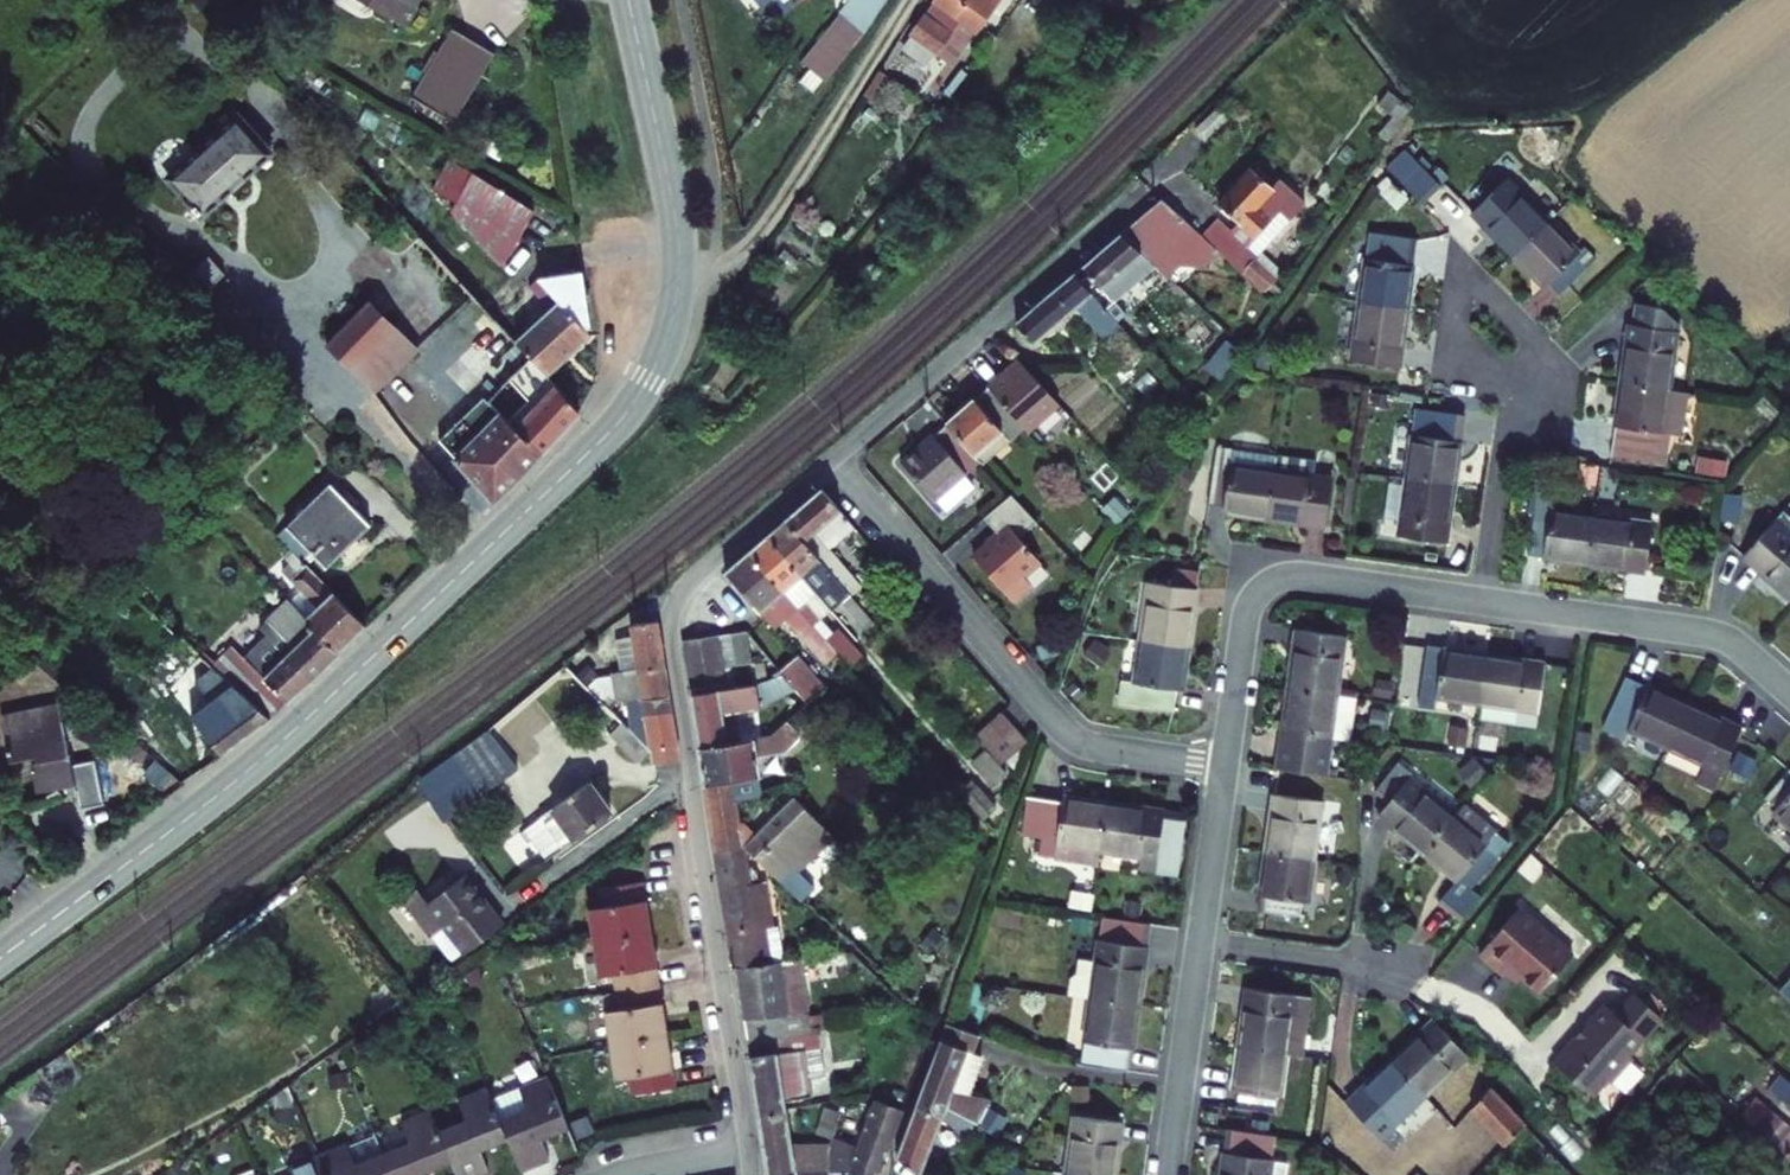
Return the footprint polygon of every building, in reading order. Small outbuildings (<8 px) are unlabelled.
[(404,31),(416,12),(425,0),(356,0),(404,31)] [(770,33),(812,0),(743,0),(770,33)] [(832,84),(886,0),(848,0),(805,66),(832,84)] [(927,7),(967,36),(992,3),(995,0),(932,0),(927,7)] [(918,21),(903,40),(930,59),(945,40),(918,21)] [(493,59),(452,33),(410,101),(451,126),(493,59)] [(1402,104),(1383,83),(1370,95),(1389,116),(1402,104)] [(240,124),(172,185),(204,221),(273,160),(240,124)] [(1406,147),(1386,165),(1440,223),(1459,205),(1406,147)] [(532,214),(446,163),(424,193),(445,210),(439,218),(496,264),(515,241),(532,214)] [(1208,208),(1207,209),(1244,241),(1259,225),(1243,211),(1260,191),(1237,171),(1225,186),(1221,188),(1207,204),(1208,208)] [(1468,214),(1510,257),(1547,220),(1505,177),(1468,214)] [(1200,273),(1212,260),(1184,236),(1152,207),(1113,241),(1148,277),(1175,254),(1200,273)] [(1579,254),(1547,220),(1510,257),(1541,291),(1546,286),(1555,295),(1583,267),(1575,259),(1579,254)] [(1113,241),(1074,275),(1095,297),(1122,273),(1151,303),(1164,293),(1148,277),(1113,241)] [(1355,311),(1403,317),(1408,276),(1411,258),(1405,257),(1370,253),(1363,252),(1360,269),(1355,311)] [(201,295),(222,275),(207,258),(185,278),(201,295)] [(1254,295),(1266,281),(1243,262),(1232,276),(1254,295)] [(584,341),(574,276),(526,284),(521,288),(539,309),(507,338),(531,364),(543,378),(584,341)] [(1065,283),(1011,331),(1026,348),(1065,314),(1096,349),(1113,335),(1091,311),(1065,283)] [(326,350),(372,397),(425,349),(380,299),(326,350)] [(1091,311),(1113,335),(1121,328),(1100,303),(1091,311)] [(1403,317),(1355,311),(1347,374),(1396,380),(1403,317)] [(429,387),(462,423),(483,402),(487,405),(504,389),(531,364),(507,338),(495,325),(429,387)] [(1627,395),(1679,401),(1687,344),(1634,338),(1627,395)] [(574,412),(543,378),(531,364),(504,389),(518,404),(520,402),(535,417),(515,436),(535,456),(574,412)] [(1017,365),(986,393),(1022,433),(1026,437),(1058,408),(1017,365)] [(1009,444),(1022,433),(986,393),(944,431),(972,461),(1002,436),(1009,444)] [(1679,401),(1627,395),(1618,473),(1670,479),(1675,444),(1693,446),(1698,404),(1679,401)] [(436,449),(488,504),(535,456),(515,436),(487,405),(483,402),(462,423),(436,449)] [(1413,411),(1412,431),(1462,432),(1462,412),(1413,411)] [(972,461),(944,431),(929,443),(928,441),(894,472),(937,518),(963,495),(954,485),(960,479),(960,475),(973,463),(972,461)] [(1606,451),(1606,432),(1570,432),(1570,450),(1606,451)] [(1405,449),(1401,491),(1452,498),(1457,455),(1450,455),(1452,440),(1412,435),(1410,449),(1405,449)] [(1215,448),(1208,504),(1223,507),(1223,511),(1266,517),(1274,456),(1215,448)] [(1266,517),(1325,525),(1331,480),(1313,477),(1315,461),(1274,456),(1266,517)] [(326,568),(370,524),(330,484),(286,528),(311,552),(326,568)] [(787,520),(869,611),(880,601),(832,549),(858,527),(823,488),(787,520)] [(1445,560),(1452,498),(1401,491),(1394,554),(1445,560)] [(986,550),(971,564),(1012,608),(1030,591),(1022,582),(1038,567),(1016,544),(1033,527),(1008,501),(982,524),(999,544),(997,551),(986,550)] [(1536,570),(1579,576),(1586,528),(1543,522),(1544,508),(1528,506),(1520,562),(1537,564),(1536,570)] [(1777,516),(1739,562),(1789,607),(1789,528),(1777,516)] [(891,636),(869,611),(787,520),(770,535),(824,595),(836,609),(846,601),(884,643),(891,636)] [(291,548),(303,560),(311,552),(286,528),(278,535),(291,548)] [(1646,537),(1586,528),(1579,576),(1638,585),(1646,537)] [(804,613),(824,595),(770,535),(751,552),(804,613)] [(339,652),(367,625),(303,560),(291,548),(283,556),(289,563),(282,570),(302,591),(291,602),(339,652)] [(811,619),(804,613),(751,552),(729,571),(764,610),(776,600),(801,628),(811,619)] [(1145,588),(1137,646),(1185,653),(1192,595),(1145,588)] [(272,717),(339,652),(291,602),(287,598),(267,619),(268,620),(260,629),(269,638),(247,660),(232,646),(213,665),(272,717)] [(644,672),(668,668),(661,624),(637,628),(640,646),(644,672)] [(1301,629),(1292,688),(1341,695),(1350,637),(1301,629)] [(688,640),(696,686),(728,681),(720,634),(688,640)] [(213,665),(183,640),(168,654),(219,702),(196,723),(222,756),(272,717),(213,665)] [(1441,693),(1483,698),(1489,648),(1434,643),(1425,701),(1439,703),(1441,693)] [(622,661),(628,705),(647,688),(652,716),(676,712),(668,668),(644,672),(640,646),(622,661)] [(1180,697),(1185,653),(1137,646),(1131,689),(1120,687),(1117,710),(1172,718),(1173,712),(1175,697),(1180,697)] [(1548,655),(1489,648),(1483,698),(1542,705),(1548,655)] [(578,655),(570,661),(594,684),(601,679),(578,655)] [(1620,719),(1674,741),(1691,697),(1639,675),(1620,719)] [(627,706),(601,679),(594,684),(601,692),(620,712),(627,706)] [(726,704),(756,699),(755,693),(758,692),(757,682),(697,692),(707,747),(733,743),(726,704)] [(1334,738),(1341,695),(1292,688),(1286,731),(1280,770),(1329,777),(1334,738)] [(779,714),(786,722),(813,700),(805,691),(779,714)] [(620,712),(601,692),(588,705),(647,760),(657,750),(657,748),(636,727),(620,712)] [(1745,720),(1691,697),(1674,741),(1727,762),(1745,720)] [(988,744),(1016,720),(1004,705),(976,730),(988,744)] [(627,706),(620,712),(636,727),(642,720),(627,706)] [(652,716),(657,748),(657,750),(659,761),(679,758),(683,758),(676,712),(652,716)] [(94,768),(72,773),(59,714),(2,727),(9,757),(34,751),(40,778),(34,779),(38,800),(61,795),(64,806),(77,804),(80,817),(104,812),(94,768)] [(1029,735),(1016,720),(988,744),(1002,759),(1029,735)] [(733,743),(707,747),(719,815),(746,811),(741,779),(763,774),(759,752),(782,749),(797,735),(786,722),(771,735),(763,737),(733,743)] [(494,733),(465,756),(491,795),(524,770),(494,733)] [(995,778),(1009,766),(1002,759),(988,744),(975,755),(995,778)] [(1735,755),(1730,777),(1748,780),(1753,759),(1735,755)] [(459,819),(491,795),(465,756),(428,785),(456,822),(459,819)] [(1423,859),(1454,820),(1403,782),(1407,777),(1392,766),(1370,795),(1385,807),(1374,822),(1423,859)] [(1789,816),(1789,771),(1771,792),(1780,800),(1777,804),(1789,816)] [(595,776),(553,807),(558,814),(565,809),(583,832),(618,806),(595,776)] [(780,776),(748,811),(766,809),(789,786),(780,776)] [(752,842),(770,862),(818,813),(799,795),(752,842)] [(1270,852),(1319,860),(1327,803),(1278,796),(1270,852)] [(1459,923),(1480,896),(1472,890),(1508,842),(1464,807),(1454,820),(1423,859),(1454,881),(1436,904),(1459,923)] [(1099,861),(1107,814),(1062,808),(1061,814),(1048,812),(1040,866),(1097,874),(1099,861)] [(725,848),(752,842),(746,811),(719,815),(725,848)] [(818,813),(770,862),(786,878),(836,830),(832,826),(818,813)] [(1107,814),(1099,861),(1129,865),(1127,876),(1159,882),(1181,885),(1190,825),(1168,822),(1107,814)] [(752,842),(725,848),(745,964),(777,959),(770,922),(782,920),(778,889),(767,891),(764,875),(757,877),(752,842)] [(1319,860),(1270,852),(1263,898),(1270,899),(1268,913),(1306,918),(1308,905),(1312,905),(1319,860)] [(436,905),(426,891),(413,901),(439,939),(453,929),(472,956),(507,931),(471,879),(436,905)] [(622,976),(628,1010),(616,1012),(626,1077),(638,1076),(642,1095),(684,1087),(653,881),(609,887),(613,907),(600,909),(611,978),(622,976)] [(1510,960),(1538,985),(1571,945),(1517,901),(1478,948),(1502,969),(1510,960)] [(1090,1012),(1142,1020),(1150,962),(1154,933),(1103,927),(1097,967),(1082,964),(1075,1010),(1090,1012)] [(453,929),(439,939),(458,966),(472,956),(453,929)] [(787,1013),(794,1012),(789,982),(806,979),(804,964),(818,962),(816,952),(777,959),(745,964),(754,1017),(787,1013)] [(1779,991),(1789,1000),(1789,979),(1779,991)] [(1636,1052),(1631,1049),(1664,1011),(1637,988),(1618,1010),(1607,1000),(1557,1060),(1595,1092),(1609,1075),(1613,1078),(1636,1052)] [(1292,1055),(1309,1057),(1317,1001),(1251,991),(1242,1047),(1292,1055)] [(789,1031),(756,1035),(759,1052),(799,1045),(794,1012),(787,1013),(789,1031)] [(1081,1077),(1133,1085),(1142,1020),(1090,1012),(1081,1077)] [(754,1017),(756,1035),(789,1031),(787,1013),(754,1017)] [(1470,1057),(1436,1021),(1394,1063),(1429,1098),(1470,1057)] [(971,1051),(939,1041),(910,1116),(935,1127),(939,1115),(969,1131),(980,1110),(949,1092),(958,1067),(965,1070),(971,1051)] [(768,1109),(796,1105),(790,1065),(808,1062),(807,1053),(803,1053),(802,1045),(799,1045),(759,1052),(768,1109)] [(1292,1055),(1242,1047),(1236,1092),(1242,1093),(1240,1108),(1278,1113),(1281,1099),(1286,1100),(1292,1055)] [(1429,1098),(1394,1063),(1360,1096),(1363,1101),(1355,1109),(1380,1135),(1389,1126),(1394,1131),(1429,1098)] [(1782,1074),(1769,1089),(1789,1107),(1789,1080),(1782,1074)] [(1527,1120),(1493,1084),(1475,1107),(1507,1139),(1527,1120)] [(558,1091),(528,1103),(535,1119),(508,1130),(515,1145),(526,1174),(537,1174),(555,1168),(547,1147),(576,1136),(558,1091)] [(459,1167),(462,1174),(493,1174),(486,1157),(515,1145),(508,1130),(495,1097),(467,1108),(473,1124),(446,1135),(459,1167)] [(1741,1115),(1754,1127),(1770,1109),(1756,1097),(1741,1115)] [(881,1100),(861,1155),(830,1156),(832,1171),(885,1169),(908,1107),(881,1100)] [(796,1105),(768,1109),(779,1170),(805,1169),(805,1173),(832,1171),(830,1156),(805,1157),(796,1105)] [(15,1127),(0,1108),(0,1139),(15,1127)] [(822,1108),(817,1136),(833,1140),(839,1111),(822,1108)] [(1789,1158),(1789,1127),(1770,1109),(1754,1127),(1789,1158)] [(999,1135),(1006,1119),(987,1112),(980,1128),(999,1135)] [(939,1115),(935,1127),(964,1142),(969,1131),(939,1115)] [(906,1174),(915,1174),(935,1127),(910,1116),(891,1165),(906,1174)] [(459,1167),(446,1135),(439,1118),(410,1130),(416,1146),(391,1156),(399,1174),(438,1174),(459,1167)] [(1127,1134),(1074,1127),(1067,1174),(1122,1174),(1127,1134)] [(1229,1132),(1222,1174),(1293,1174),(1295,1164),(1273,1160),(1276,1139),(1229,1132)] [(391,1156),(361,1167),(355,1151),(328,1162),(333,1174),(399,1174),(391,1156)] [(1708,1158),(1698,1169),(1705,1174),(1727,1174),(1708,1158)] [(328,1162),(298,1174),(299,1174),(333,1174),(328,1162)]
